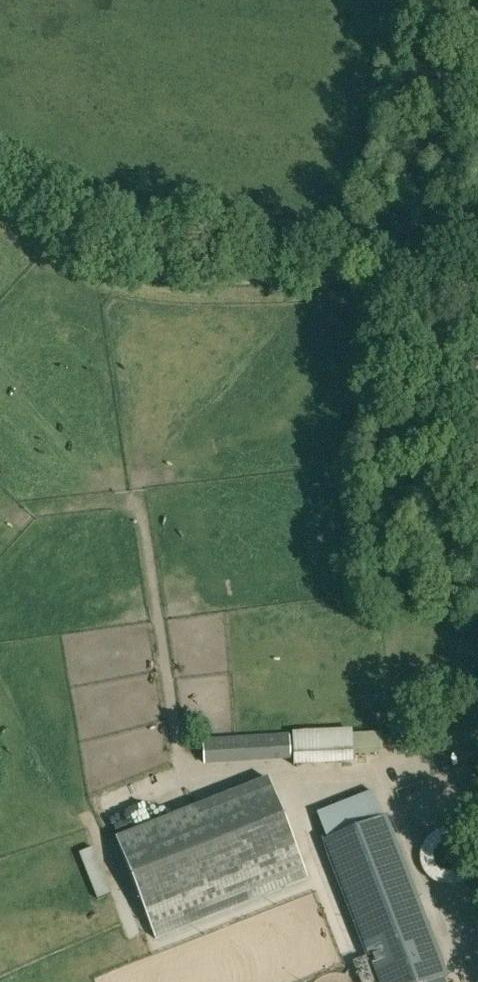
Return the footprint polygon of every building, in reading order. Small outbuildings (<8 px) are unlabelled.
[(355,763),(353,733),(353,730),(293,733),(294,767),(355,763)] [(204,765),(291,760),(289,734),(202,740),(204,765)] [(116,839),(155,938),(308,878),(269,779),(116,839)] [(326,840),(370,955),(380,981),(445,981),(443,978),(446,977),(386,818),(384,818),(326,840)] [(97,846),(84,852),(102,898),(115,892),(97,846)]
